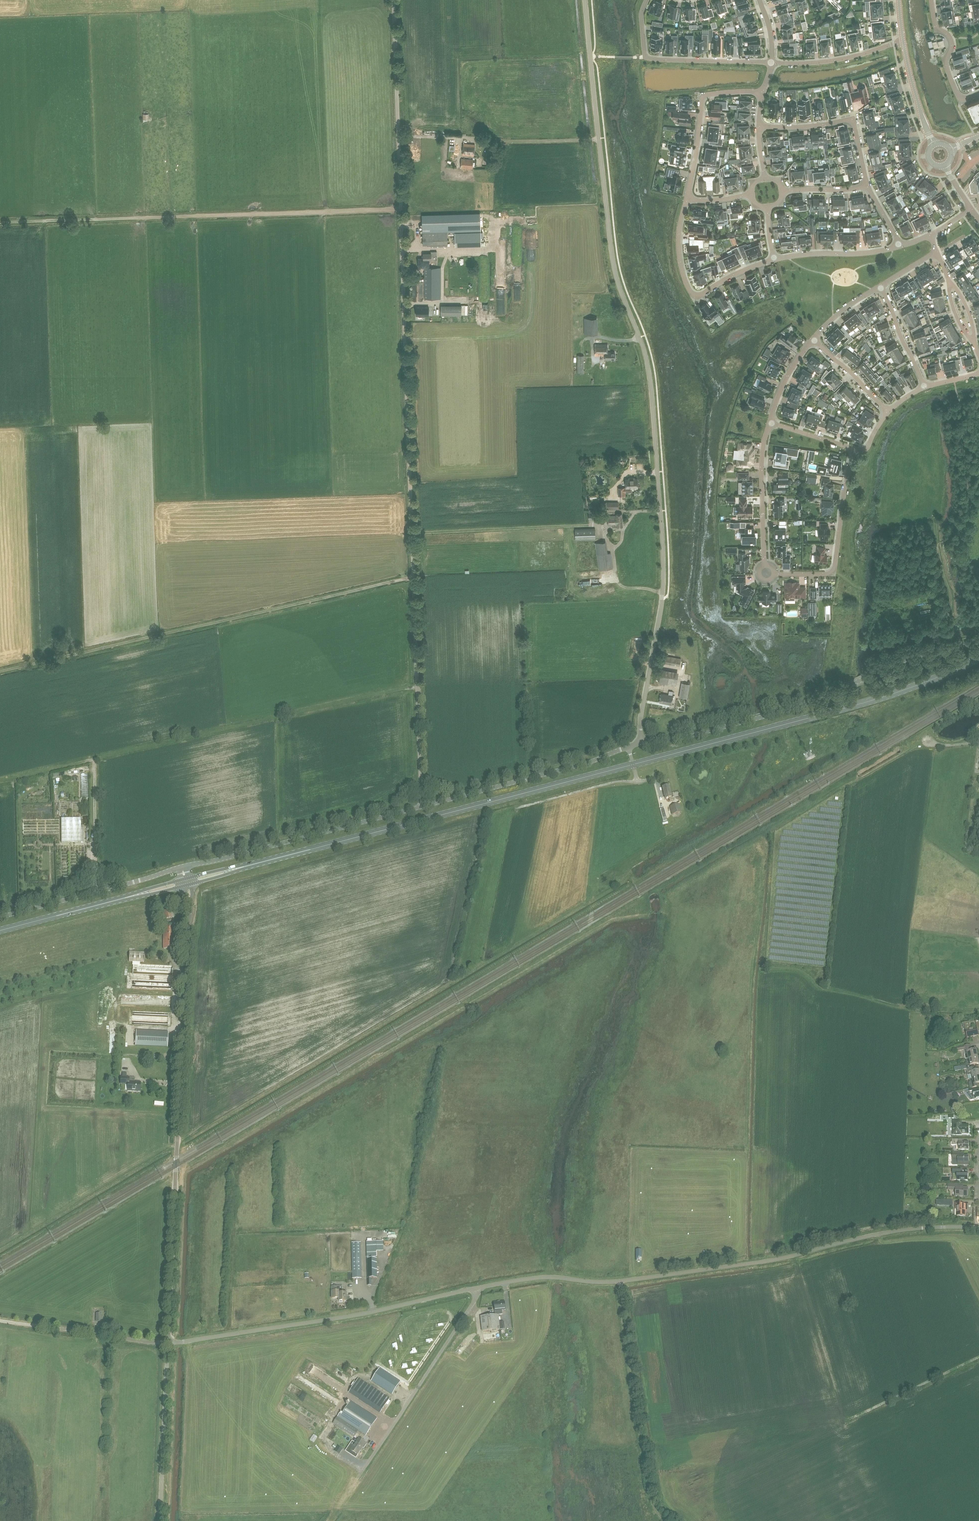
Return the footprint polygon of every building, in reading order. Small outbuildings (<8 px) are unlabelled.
[(660,3),(655,0),(652,6),(651,6),(649,11),(660,15),(662,10),(660,9),(662,4),(661,3),(661,4),(659,3),(660,3)] [(721,0),(712,3),(714,8),(715,7),(716,8),(718,14),(728,11),(726,5),(723,6),(721,0)] [(799,15),(804,13),(803,10),(807,9),(807,7),(808,7),(807,5),(806,5),(805,0),(799,0),(798,0),(800,6),(797,7),(798,10),(798,14),(799,15)] [(822,6),(822,7),(826,6),(823,0),(811,0),(812,2),(815,9),(822,6)] [(831,3),(837,8),(840,5),(837,1),(836,0),(834,0),(831,3)] [(869,1),(865,1),(865,4),(866,11),(870,10),(883,9),(883,5),(882,5),(882,3),(880,3),(876,3),(876,0),(869,1)] [(974,11),(978,10),(978,3),(977,3),(976,2),(977,1),(977,0),(969,0),(969,2),(972,2),(973,4),(974,11)] [(748,1),(736,5),(737,9),(736,9),(738,16),(744,13),(743,9),(750,8),(750,7),(751,6),(750,4),(749,4),(748,1)] [(777,10),(779,16),(789,13),(787,7),(789,6),(788,3),(782,5),(783,8),(777,10)] [(698,7),(699,12),(701,11),(701,12),(703,18),(714,16),(712,10),(708,11),(706,5),(705,5),(705,4),(701,5),(701,6),(698,7)] [(669,12),(668,16),(675,17),(674,20),(678,21),(679,13),(676,13),(677,7),(672,6),(670,5),(669,11),(667,11),(667,12),(669,12)] [(686,7),(686,8),(683,8),(683,13),(685,13),(686,20),(696,20),(695,13),(692,13),(692,7),(691,7),(691,6),(686,7)] [(942,12),(943,18),(953,16),(955,16),(953,6),(947,7),(948,10),(942,12)] [(870,10),(866,11),(866,17),(870,16),(870,17),(871,20),(877,20),(877,16),(883,16),(883,14),(884,13),(883,9),(870,10)] [(787,24),(793,22),(795,22),(793,15),(790,16),(789,12),(789,13),(779,16),(781,21),(786,20),(787,24)] [(742,27),(755,22),(754,20),(755,20),(755,19),(754,15),(753,15),(746,18),(744,14),(738,16),(742,27)] [(955,16),(953,16),(943,18),(945,24),(950,23),(951,27),(957,26),(955,16)] [(871,22),(872,32),(885,30),(885,26),(884,26),(884,24),(878,24),(877,21),(871,22)] [(752,35),(750,31),(758,28),(757,24),(756,24),(756,23),(756,24),(755,22),(742,27),(746,36),(752,35)] [(793,32),(793,33),(793,27),(794,26),(793,22),(787,24),(787,27),(782,28),(783,34),(793,32)] [(708,42),(712,42),(712,52),(713,52),(713,53),(718,53),(718,52),(720,52),(720,38),(712,38),(713,30),(709,30),(708,42)] [(886,37),(885,30),(872,32),(873,41),(879,41),(879,37),(886,37)] [(790,43),(796,43),(795,38),(793,39),(793,33),(793,32),(783,34),(782,34),(783,40),(789,39),(790,43)] [(855,47),(855,46),(858,46),(856,32),(849,34),(851,47),(855,47)] [(708,33),(702,33),(702,40),(696,40),(696,51),(704,51),(704,45),(708,45),(708,33)] [(688,44),(692,44),(692,35),(685,35),(685,40),(681,40),(680,51),(688,51),(688,44)] [(748,41),(749,47),(759,46),(759,45),(760,45),(760,43),(761,43),(761,40),(760,40),(760,39),(756,39),(756,35),(748,37),(744,38),(744,42),(748,41)] [(843,42),(846,41),(845,35),(842,35),(842,37),(835,38),(837,50),(841,50),(841,49),(844,49),(843,42)] [(927,40),(929,47),(938,45),(936,37),(934,38),(934,35),(929,36),(930,39),(927,40)] [(672,36),(672,40),(666,40),(666,51),(673,51),(673,44),(677,45),(677,36),(672,36)] [(732,52),(733,52),(734,45),(737,45),(737,43),(736,37),(732,36),(732,41),(726,40),(726,52),(727,52),(727,54),(732,54),(732,52)] [(831,43),(830,37),(820,39),(822,53),(826,52),(829,51),(828,44),(831,43)] [(659,47),(662,47),(662,40),(659,40),(659,39),(652,38),(651,50),(654,50),(654,51),(658,51),(659,51),(659,47)] [(816,39),(813,39),(813,40),(806,41),(807,54),(811,53),(814,53),(813,45),(817,45),(816,39)] [(798,42),(796,43),(790,43),(790,48),(784,48),(784,54),(790,54),(790,55),(792,55),(792,54),(794,54),(798,54),(798,42)] [(939,52),(938,45),(929,47),(932,58),(935,57),(934,56),(939,55),(938,52),(939,52)] [(759,48),(759,46),(749,47),(749,51),(745,51),(745,54),(756,54),(756,55),(759,55),(759,54),(760,54),(760,53),(761,53),(761,49),(760,49),(760,48),(759,48)] [(964,60),(962,54),(953,57),(955,63),(964,60)] [(966,66),(964,60),(955,63),(957,69),(963,67),(964,70),(969,68),(968,65),(966,66)] [(894,72),(889,74),(888,71),(886,71),(885,69),(879,71),(880,76),(883,76),(884,82),(896,79),(896,78),(896,77),(896,76),(896,75),(895,74),(895,73),(894,73),(894,72)] [(974,78),(971,70),(965,73),(966,75),(961,78),(963,83),(974,78)] [(977,85),(974,78),(963,83),(965,89),(974,85),(974,86),(977,85)] [(896,80),(896,79),(884,82),(882,82),(883,85),(884,86),(886,92),(893,90),(892,87),(897,86),(897,84),(898,83),(898,82),(898,81),(897,81),(896,80)] [(868,101),(865,87),(864,87),(863,86),(862,86),(860,86),(859,87),(859,88),(858,89),(859,91),(850,93),(852,102),(859,100),(859,99),(861,99),(861,102),(868,101)] [(844,95),(839,96),(839,98),(839,99),(841,109),(849,107),(848,104),(851,104),(850,98),(849,92),(848,88),(845,88),(844,89),(845,92),(843,93),(844,95)] [(786,94),(792,93),(793,99),(796,99),(795,89),(786,90),(786,94)] [(891,104),(893,104),(902,101),(902,100),(902,99),(902,98),(902,97),(901,96),(901,95),(900,96),(900,94),(895,96),(893,93),(886,95),(889,105),(891,104)] [(684,96),(684,98),(683,98),(682,109),(691,109),(692,99),(689,99),(689,97),(684,96)] [(770,107),(769,107),(769,110),(771,111),(769,114),(776,117),(776,116),(777,116),(778,114),(777,113),(778,112),(781,112),(782,106),(779,105),(779,102),(777,102),(776,99),(772,100),(772,103),(771,103),(771,107),(770,107)] [(807,117),(807,114),(810,114),(809,99),(805,100),(805,104),(799,105),(800,118),(807,117)] [(737,109),(743,109),(743,107),(751,107),(751,104),(752,104),(752,101),(751,101),(746,100),(743,100),(739,100),(739,103),(737,103),(737,109)] [(821,112),(824,111),(823,100),(815,101),(816,105),(813,106),(814,116),(822,115),(821,112)] [(835,114),(835,113),(836,113),(835,108),(838,108),(837,100),(833,101),(833,100),(826,102),(828,114),(831,114),(832,114),(835,114)] [(974,118),(976,120),(978,119),(978,100),(968,105),(974,118)] [(720,111),(720,112),(721,112),(722,108),(726,108),(727,102),(721,101),(720,104),(712,104),(712,105),(711,106),(711,107),(711,108),(711,110),(711,111),(720,111)] [(902,102),(902,101),(893,104),(891,104),(894,114),(900,112),(899,109),(904,107),(903,106),(904,106),(904,105),(904,104),(904,103),(903,102),(902,102)] [(793,115),(796,115),(796,104),(790,104),(790,106),(786,106),(786,118),(793,118),(793,115)] [(878,111),(876,112),(875,107),(869,108),(869,111),(862,113),(863,118),(865,118),(875,116),(879,115),(878,111)] [(743,109),(737,109),(737,112),(738,112),(737,118),(742,119),(741,119),(745,120),(745,119),(750,120),(750,119),(751,119),(751,116),(750,116),(750,113),(743,112),(743,109)] [(718,122),(724,123),(724,115),(720,115),(720,112),(720,111),(711,111),(711,110),(710,110),(710,113),(709,114),(709,116),(710,116),(710,118),(718,118),(718,119),(718,122)] [(690,125),(691,117),(683,117),(684,113),(673,112),(673,118),(679,119),(679,123),(690,125)] [(868,124),(869,127),(879,125),(878,121),(876,121),(875,116),(865,118),(863,118),(865,124),(868,124)] [(899,122),(899,126),(908,126),(908,125),(909,125),(909,124),(909,123),(909,122),(909,121),(908,120),(908,119),(902,119),(902,116),(895,116),(895,123),(899,122)] [(725,123),(724,123),(718,122),(716,122),(716,126),(709,125),(709,127),(708,127),(707,130),(708,131),(708,132),(721,134),(721,130),(724,130),(725,123)] [(737,128),(737,132),(751,131),(751,128),(749,128),(749,125),(741,125),(741,122),(735,122),(735,128),(737,128)] [(909,127),(908,126),(899,126),(899,130),(896,131),(896,137),(904,136),(903,133),(909,132),(909,131),(910,130),(910,129),(910,128),(909,127)] [(675,139),(676,140),(676,141),(688,143),(689,135),(685,135),(686,129),(679,128),(678,134),(677,134),(677,135),(676,135),(675,139)] [(840,136),(849,134),(848,128),(839,130),(839,128),(836,129),(837,137),(840,136)] [(879,138),(878,133),(884,131),(884,128),(876,129),(877,133),(867,135),(868,141),(879,138)] [(751,135),(751,131),(737,132),(738,138),(736,138),(736,141),(742,141),(742,138),(750,138),(750,135),(751,135)] [(721,134),(708,132),(708,134),(707,134),(707,135),(706,137),(707,138),(708,138),(707,140),(714,140),(714,144),(719,145),(722,146),(723,138),(721,138),(721,134)] [(817,134),(818,145),(824,145),(824,148),(828,147),(827,138),(823,139),(823,132),(818,133),(818,134),(817,134)] [(799,146),(799,147),(805,147),(805,150),(809,150),(809,148),(808,140),(805,140),(804,133),(799,134),(799,135),(798,136),(799,146)] [(818,145),(817,134),(816,134),(816,133),(811,134),(812,140),(808,140),(809,148),(813,148),(813,146),(818,145)] [(792,135),(792,136),(793,142),(789,143),(790,150),(794,149),(794,147),(799,146),(798,136),(798,134),(792,135)] [(850,140),(849,134),(840,136),(837,137),(839,145),(845,144),(844,141),(850,140)] [(767,140),(768,140),(769,143),(776,142),(777,146),(784,145),(784,139),(780,139),(780,135),(776,136),(776,135),(773,135),(773,136),(768,137),(767,137),(767,140)] [(880,148),(882,147),(880,138),(879,138),(868,141),(869,146),(874,145),(875,149),(880,148)] [(899,150),(901,149),(911,148),(911,147),(912,146),(912,145),(911,144),(911,143),(910,143),(910,142),(905,142),(904,139),(898,139),(899,150)] [(475,144),(463,143),(462,155),(473,156),(475,144)] [(738,146),(739,153),(752,151),(752,148),(751,148),(750,145),(743,146),(743,143),(737,143),(737,146),(738,146)] [(671,156),(670,163),(676,164),(677,164),(684,165),(684,166),(684,165),(686,154),(686,153),(686,154),(685,153),(683,153),(684,147),(683,146),(682,146),(677,146),(677,145),(676,145),(672,145),(671,147),(671,152),(675,152),(674,156),(671,156)] [(841,156),(853,153),(852,147),(846,148),(845,146),(838,147),(839,150),(840,150),(841,156)] [(706,151),(705,154),(716,156),(717,149),(706,147),(706,148),(705,148),(705,151),(706,151)] [(785,152),(782,152),(782,149),(778,149),(778,148),(775,149),(770,150),(769,150),(769,153),(770,153),(770,156),(772,156),(772,159),(785,158),(787,158),(788,158),(787,153),(785,153),(785,152)] [(870,153),(871,159),(880,157),(879,155),(881,154),(880,148),(875,149),(874,149),(875,152),(870,153)] [(911,149),(911,148),(901,149),(899,150),(898,150),(899,160),(906,159),(906,156),(911,155),(911,154),(912,153),(912,152),(912,151),(912,150),(911,149)] [(753,155),(752,151),(739,153),(740,159),(738,159),(738,162),(744,161),(744,158),(752,158),(751,155),(753,155)] [(849,163),(848,160),(854,159),(853,153),(841,156),(840,156),(842,165),(849,163)] [(720,161),(715,160),(716,156),(705,154),(705,157),(704,157),(703,160),(704,160),(704,161),(711,162),(710,166),(719,167),(720,161)] [(881,157),(880,157),(871,159),(872,165),(877,164),(878,169),(886,168),(885,164),(883,165),(881,157)] [(473,160),(461,159),(461,168),(472,169),(473,160)] [(773,169),(773,170),(778,169),(778,170),(781,169),(785,168),(784,164),(786,164),(786,161),(785,159),(779,159),(780,162),(772,163),(772,166),(771,166),(772,169),(773,169)] [(746,165),(746,162),(738,163),(738,166),(741,166),(742,172),(746,172),(746,173),(749,172),(754,171),(755,171),(755,167),(754,167),(753,164),(746,165)] [(900,165),(904,174),(915,169),(915,168),(915,167),(915,166),(914,165),(914,164),(913,164),(912,164),(912,163),(907,165),(905,162),(900,165)] [(843,169),(844,169),(845,174),(847,174),(857,172),(856,166),(850,167),(849,164),(842,166),(843,169)] [(796,183),(799,183),(798,169),(794,170),(794,168),(791,168),(791,165),(788,169),(788,175),(792,175),(792,182),(795,182),(796,183)] [(671,185),(670,189),(674,190),(674,189),(677,190),(678,186),(680,187),(681,179),(680,179),(680,176),(675,175),(676,169),(667,167),(665,177),(669,178),(668,184),(671,185)] [(804,169),(798,169),(799,183),(802,182),(802,181),(805,181),(804,173),(807,173),(807,167),(804,167),(804,169)] [(822,171),(819,171),(820,181),(822,180),(822,182),(826,181),(825,177),(827,175),(830,175),(829,167),(824,167),(822,171)] [(818,181),(820,181),(819,171),(815,172),(813,168),(808,169),(809,177),(812,177),(814,178),(814,182),(818,182),(818,181)] [(877,182),(877,183),(886,180),(888,179),(886,173),(888,172),(887,169),(879,172),(880,175),(875,177),(875,178),(874,179),(876,182),(877,182)] [(913,177),(918,175),(918,174),(918,173),(918,172),(917,171),(917,170),(916,170),(915,170),(915,169),(904,174),(907,178),(909,183),(915,181),(913,177)] [(734,175),(730,176),(732,189),(736,188),(735,187),(738,187),(737,179),(740,179),(740,174),(738,173),(734,174),(734,175)] [(901,176),(896,178),(898,182),(907,178),(904,174),(901,176)] [(975,178),(974,177),(969,183),(971,193),(978,191),(978,174),(975,178)] [(709,185),(709,176),(703,176),(703,181),(700,181),(700,191),(706,191),(706,185),(709,185)] [(715,176),(709,176),(709,185),(713,185),(713,191),(719,191),(719,180),(715,181),(715,176)] [(729,189),(732,189),(730,176),(724,177),(726,189),(729,188),(729,189)] [(914,186),(923,192),(930,183),(929,183),(929,182),(929,181),(928,180),(927,179),(926,179),(925,180),(924,179),(921,183),(918,181),(914,186)] [(887,183),(886,180),(877,183),(878,184),(877,184),(878,189),(879,188),(880,189),(885,187),(886,190),(893,187),(891,182),(887,183)] [(932,192),(935,187),(934,187),(934,186),(934,185),(933,184),(932,184),(931,183),(931,184),(930,183),(923,192),(928,197),(927,197),(930,200),(931,199),(935,194),(932,192)] [(858,196),(860,208),(865,207),(866,211),(871,210),(871,207),(869,204),(868,204),(867,199),(864,200),(863,195),(858,196)] [(889,206),(890,207),(900,201),(897,195),(886,201),(887,202),(886,203),(888,207),(889,206)] [(860,208),(858,196),(852,197),(853,203),(850,204),(851,210),(860,208)] [(938,209),(940,208),(948,202),(948,201),(948,200),(948,199),(947,199),(946,198),(945,197),(945,198),(944,197),(940,200),(938,197),(932,201),(934,204),(935,203),(938,209)] [(803,204),(803,199),(793,200),(794,207),(798,206),(799,211),(807,210),(807,204),(803,204)] [(819,210),(819,209),(819,199),(813,199),(813,204),(810,204),(810,210),(819,210)] [(819,199),(819,209),(819,210),(825,210),(828,210),(828,204),(825,204),(825,199),(819,199)] [(839,211),(839,208),(839,199),(833,199),(833,204),(830,205),(830,212),(833,212),(833,211),(839,211)] [(845,199),(839,199),(839,208),(842,208),(842,210),(848,210),(848,204),(845,204),(845,199)] [(903,206),(900,201),(890,207),(890,208),(889,208),(891,212),(892,212),(893,212),(903,207),(903,206)] [(947,211),(952,208),(951,207),(952,207),(952,206),(951,205),(951,204),(950,203),(949,203),(948,202),(940,208),(943,211),(940,212),(944,217),(949,214),(947,211)] [(729,213),(730,219),(738,218),(738,213),(742,213),(742,206),(741,206),(737,206),(737,207),(732,207),(733,212),(729,213)] [(702,218),(703,218),(703,219),(702,219),(702,223),(713,224),(713,220),(705,220),(705,219),(706,211),(694,209),(693,213),(694,213),(694,217),(697,218),(702,219),(702,218)] [(720,209),(716,209),(717,222),(717,225),(724,224),(724,223),(728,223),(727,216),(723,216),(723,212),(723,209),(720,209)] [(778,214),(779,223),(784,223),(784,226),(790,225),(790,217),(785,217),(785,213),(778,214)] [(919,217),(925,228),(930,225),(927,220),(930,218),(927,213),(919,217)] [(480,214),(422,216),(423,245),(427,245),(427,246),(431,246),(431,247),(447,246),(447,232),(480,231),(480,214)] [(919,217),(911,221),(914,226),(917,225),(919,230),(925,228),(919,217)] [(752,224),(748,224),(748,229),(747,229),(747,233),(755,232),(754,228),(759,228),(759,223),(759,219),(758,218),(751,219),(752,224)] [(905,235),(906,234),(907,235),(911,233),(909,227),(912,226),(908,219),(903,222),(904,225),(900,227),(902,232),(903,232),(905,235)] [(690,229),(690,233),(699,234),(698,237),(707,238),(707,234),(702,234),(703,226),(689,225),(689,229),(690,229)] [(872,229),(874,242),(881,241),(880,235),(883,234),(882,227),(878,227),(878,228),(872,229)] [(787,249),(787,247),(786,235),(785,228),(778,228),(778,233),(783,233),(783,235),(783,236),(780,236),(782,249),(787,249)] [(868,243),(874,242),(872,229),(866,230),(866,229),(862,230),(863,237),(867,237),(868,243)] [(850,231),(850,244),(856,244),(856,238),(860,238),(859,230),(856,230),(856,231),(850,231)] [(820,243),(827,243),(827,232),(827,231),(817,231),(817,237),(820,237),(820,243)] [(833,232),(827,232),(827,243),(833,243),(833,237),(837,237),(837,231),(833,231),(833,232)] [(850,244),(850,231),(840,232),(840,238),(843,238),(843,244),(850,244)] [(480,232),(455,233),(455,246),(481,245),(480,232)] [(805,232),(795,234),(796,241),(800,240),(800,246),(806,245),(805,237),(805,232)] [(791,234),(786,235),(787,247),(787,249),(792,248),(792,247),(793,247),(793,241),(796,241),(795,234),(791,234)] [(729,237),(733,245),(737,243),(734,236),(731,237),(729,237)] [(974,251),(978,249),(978,244),(978,245),(974,238),(973,239),(973,238),(970,240),(971,241),(968,242),(974,251)] [(694,245),(688,245),(688,252),(698,252),(698,247),(703,247),(703,239),(694,239),(694,245)] [(751,245),(752,246),(755,256),(757,255),(757,256),(758,256),(760,255),(761,255),(760,254),(762,254),(760,247),(762,246),(760,242),(751,245)] [(966,257),(968,260),(971,258),(969,255),(974,251),(968,242),(966,243),(966,242),(963,244),(964,245),(963,245),(967,252),(964,253),(966,257)] [(748,258),(750,258),(751,259),(753,258),(754,257),(754,256),(755,256),(752,246),(748,248),(747,245),(746,244),(738,246),(741,253),(746,252),(748,258)] [(728,254),(733,265),(734,264),(735,265),(736,265),(738,264),(738,263),(739,262),(736,255),(740,253),(737,246),(731,249),(732,252),(728,254)] [(953,251),(952,252),(957,260),(963,257),(958,249),(956,249),(955,249),(953,250),(953,251)] [(429,267),(429,260),(431,260),(431,256),(437,256),(437,252),(431,252),(431,254),(423,254),(423,256),(422,256),(422,258),(418,259),(418,267),(429,267)] [(959,264),(957,260),(952,252),(951,252),(950,252),(948,253),(947,254),(948,255),(947,255),(951,262),(948,264),(951,269),(959,264)] [(700,267),(699,260),(707,258),(706,253),(698,255),(698,254),(692,255),(692,258),(689,258),(691,269),(700,267)] [(733,265),(728,254),(722,257),(722,259),(717,261),(720,267),(725,264),(727,268),(728,267),(729,268),(732,267),(732,266),(733,265)] [(971,265),(968,260),(966,257),(963,259),(968,267),(971,265)] [(696,281),(698,285),(701,283),(702,284),(702,283),(706,281),(703,274),(711,271),(710,266),(700,269),(701,271),(694,274),(695,277),(694,278),(696,281)] [(922,270),(929,281),(932,279),(934,281),(940,277),(936,271),(932,273),(929,268),(929,267),(928,267),(929,267),(927,268),(922,270)] [(425,268),(424,299),(441,299),(441,268),(425,268)] [(968,277),(966,274),(969,272),(966,268),(960,272),(961,274),(957,277),(960,282),(968,277)] [(929,281),(922,270),(918,273),(919,273),(917,274),(917,275),(921,280),(917,283),(920,289),(927,285),(925,283),(929,281)] [(775,282),(774,280),(777,278),(776,273),(772,274),(771,271),(764,273),(767,281),(764,282),(765,286),(773,284),(775,282)] [(747,279),(749,283),(745,284),(750,295),(756,292),(754,289),(760,286),(758,283),(757,283),(755,276),(747,279)] [(968,277),(960,282),(963,287),(970,282),(971,281),(968,276),(968,277)] [(422,301),(422,280),(412,280),(412,301),(422,301)] [(902,284),(907,292),(913,289),(913,290),(918,287),(914,280),(910,283),(908,280),(902,284)] [(970,282),(963,287),(966,291),(973,286),(970,282)] [(902,296),(907,292),(902,284),(896,287),(897,289),(893,292),(896,301),(902,297),(902,296)] [(738,285),(735,287),(734,286),(731,287),(737,299),(737,298),(743,295),(743,296),(744,296),(738,285)] [(966,291),(969,296),(977,290),(978,290),(975,285),(973,286),(966,291)] [(969,296),(972,300),(978,295),(978,294),(977,290),(969,296)] [(728,304),(722,294),(720,295),(720,294),(719,293),(718,294),(717,294),(717,295),(717,297),(715,298),(721,308),(728,304)] [(870,303),(869,304),(874,312),(877,311),(880,314),(884,311),(879,299),(875,302),(874,301),(873,301),(870,302),(870,303)] [(707,303),(700,308),(707,319),(712,315),(714,318),(715,319),(719,325),(724,321),(719,315),(714,308),(712,310),(710,308),(707,303)] [(876,315),(874,312),(869,304),(867,305),(867,304),(864,306),(865,307),(863,307),(866,313),(863,314),(867,321),(873,318),(872,317),(876,315)] [(904,316),(914,310),(911,305),(902,311),(904,316)] [(419,315),(432,315),(432,307),(419,307),(419,315)] [(904,316),(905,315),(906,317),(906,318),(907,320),(917,315),(914,310),(904,316)] [(850,317),(856,326),(860,323),(862,327),(867,323),(863,317),(860,319),(856,313),(854,314),(853,313),(851,315),(851,316),(850,317)] [(917,315),(907,320),(909,323),(909,322),(910,324),(910,325),(919,320),(917,315)] [(585,317),(585,332),(597,332),(597,317),(585,317)] [(856,331),(853,328),(856,326),(850,317),(849,318),(847,318),(845,320),(845,321),(844,321),(849,327),(845,330),(850,336),(856,331)] [(935,332),(942,328),(952,322),(949,318),(940,323),(940,324),(934,328),(935,332)] [(919,320),(910,325),(912,330),(922,324),(919,320)] [(889,327),(888,321),(877,325),(876,323),(874,324),(876,331),(879,330),(889,327)] [(952,322),(942,328),(945,333),(954,327),(953,324),(952,325),(951,323),(952,323),(952,322)] [(832,332),(839,340),(844,334),(837,327),(832,332)] [(879,330),(881,335),(891,332),(890,330),(889,327),(879,330)] [(948,337),(956,332),(955,330),(956,330),(954,327),(945,333),(948,337)] [(916,339),(926,336),(925,330),(914,334),(916,339)] [(836,343),(839,340),(832,332),(827,337),(827,338),(831,342),(829,344),(834,349),(838,345),(836,343)] [(893,337),(891,332),(881,335),(883,341),(893,337)] [(948,337),(945,339),(947,341),(949,340),(950,342),(960,337),(960,336),(958,334),(956,332),(948,337)] [(784,337),(783,338),(781,336),(778,340),(781,342),(789,348),(791,345),(794,347),(796,346),(797,346),(798,344),(798,343),(799,341),(790,335),(787,339),(784,337)] [(917,344),(928,341),(926,336),(916,339),(917,339),(917,341),(916,341),(917,344)] [(960,337),(950,342),(953,347),(963,341),(960,337)] [(919,349),(929,346),(928,341),(917,344),(918,347),(919,347),(920,349),(919,349)] [(885,347),(888,352),(898,347),(895,342),(885,347)] [(607,344),(595,344),(595,355),(605,355),(605,359),(615,359),(615,352),(607,352),(607,344)] [(846,359),(851,352),(852,351),(848,348),(850,346),(848,344),(845,346),(842,349),(845,351),(841,356),(846,359)] [(931,351),(929,346),(919,349),(920,355),(931,351)] [(784,362),(788,357),(790,353),(781,347),(780,347),(779,347),(778,347),(777,348),(776,349),(772,356),(784,362)] [(898,347),(888,352),(891,357),(900,352),(899,349),(898,349),(897,348),(898,347)] [(877,348),(874,349),(880,357),(882,356),(885,353),(884,351),(880,353),(877,348)] [(851,352),(846,359),(850,363),(855,356),(856,354),(857,353),(853,350),(852,351),(851,352)] [(900,352),(891,357),(894,362),(903,356),(902,357),(901,355),(902,354),(900,352)] [(856,354),(855,356),(850,363),(854,366),(861,358),(856,354)] [(972,358),(968,359),(966,354),(960,356),(962,364),(966,363),(967,369),(972,368),(972,367),(974,367),(973,363),(974,363),(972,358)] [(816,359),(812,356),(810,358),(809,357),(807,361),(813,365),(811,368),(818,373),(822,368),(817,365),(820,361),(817,358),(816,359)] [(906,361),(903,356),(894,362),(896,367),(906,361)] [(770,359),(768,365),(772,367),(768,374),(776,378),(781,368),(778,367),(780,364),(770,359)] [(958,359),(949,361),(952,372),(953,372),(953,373),(958,371),(957,365),(960,365),(958,359)] [(868,362),(866,363),(864,361),(856,368),(860,372),(869,363),(868,362)] [(951,372),(952,372),(949,361),(941,363),(942,369),(945,368),(947,374),(952,373),(951,372)] [(932,378),(937,376),(936,370),(940,369),(939,362),(930,364),(931,368),(927,369),(929,374),(930,374),(930,377),(932,377),(932,378)] [(860,372),(863,376),(871,369),(869,366),(871,365),(869,363),(860,372)] [(812,377),(815,372),(810,369),(808,372),(803,369),(802,371),(801,370),(799,373),(808,379),(810,376),(812,377)] [(867,380),(873,374),(875,373),(871,369),(863,376),(867,380)] [(829,384),(836,376),(832,372),(830,374),(828,372),(822,378),(821,380),(824,384),(827,381),(829,384)] [(905,372),(900,374),(903,381),(906,380),(909,386),(911,385),(911,386),(914,385),(914,384),(915,383),(910,373),(907,375),(905,372)] [(798,377),(797,379),(802,382),(800,385),(806,388),(809,383),(807,382),(808,379),(799,373),(797,377),(798,377)] [(772,387),(771,387),(771,385),(768,383),(765,381),(766,378),(758,374),(757,378),(760,380),(757,387),(768,392),(769,390),(770,391),(771,390),(772,390),(772,388),(772,387)] [(877,378),(873,374),(867,380),(870,384),(876,380),(878,382),(883,378),(881,376),(880,375),(877,378)] [(840,380),(836,376),(829,384),(833,387),(832,388),(834,391),(839,386),(836,384),(840,380)] [(902,382),(898,377),(890,383),(898,394),(899,393),(899,394),(902,392),(902,391),(903,390),(899,384),(902,382)] [(888,402),(889,400),(890,401),(892,399),(892,398),(893,397),(888,392),(891,389),(888,385),(885,387),(880,392),(888,402)] [(802,398),(805,389),(800,386),(798,390),(793,387),(792,389),(791,389),(789,392),(799,397),(802,398)] [(838,394),(837,395),(841,399),(844,396),(850,390),(846,386),(842,390),(840,387),(835,392),(838,394)] [(753,391),(745,388),(744,390),(752,393),(751,397),(752,397),(749,404),(762,409),(763,407),(764,408),(765,407),(766,406),(766,405),(765,404),(764,404),(765,402),(758,399),(760,395),(753,392),(753,391)] [(844,396),(847,400),(854,393),(850,390),(844,396)] [(789,396),(788,398),(793,401),(792,404),(798,406),(800,401),(798,400),(799,397),(789,392),(788,396),(789,396)] [(858,397),(854,393),(847,400),(846,401),(850,405),(849,406),(852,408),(856,403),(854,401),(858,397)] [(820,399),(818,405),(823,407),(826,407),(827,404),(825,402),(820,399)] [(783,406),(782,411),(783,411),(782,413),(787,415),(787,416),(792,417),(792,416),(796,417),(797,413),(796,413),(797,408),(791,405),(790,409),(786,407),(783,406)] [(873,417),(874,415),(869,412),(871,409),(865,405),(862,410),(864,412),(862,415),(872,421),(874,418),(873,417)] [(806,409),(804,415),(807,416),(806,422),(805,423),(807,424),(806,425),(810,426),(814,415),(815,412),(811,410),(809,410),(807,409),(806,409)] [(814,415),(810,426),(815,427),(815,426),(816,427),(817,425),(817,424),(822,426),(823,421),(825,415),(823,414),(820,413),(815,412),(814,415)] [(827,415),(825,421),(828,422),(826,430),(827,430),(827,431),(831,432),(835,420),(829,418),(830,416),(827,415)] [(870,424),(872,421),(862,415),(860,418),(858,416),(857,418),(852,415),(849,420),(855,423),(855,421),(861,425),(862,422),(867,425),(869,423),(870,424)] [(835,420),(831,432),(835,434),(835,433),(837,433),(837,432),(839,426),(842,426),(844,419),(841,418),(836,416),(835,420)] [(863,435),(861,433),(863,429),(853,424),(847,435),(851,436),(851,437),(855,439),(855,438),(860,441),(861,438),(862,439),(864,436),(863,436),(863,435)] [(733,458),(739,459),(739,460),(737,460),(737,465),(750,466),(750,462),(753,463),(754,449),(751,448),(751,444),(739,443),(738,449),(739,449),(739,450),(734,449),(733,458)] [(785,464),(785,463),(786,454),(797,456),(798,449),(799,449),(784,447),(787,447),(786,452),(782,451),(783,451),(779,449),(779,450),(779,451),(776,450),(775,456),(776,457),(776,459),(775,459),(774,466),(787,468),(788,464),(785,464)] [(842,460),(841,460),(837,459),(838,457),(834,456),(833,458),(832,458),(831,458),(832,458),(829,469),(826,468),(818,466),(817,472),(825,474),(826,471),(828,471),(838,474),(842,460)] [(738,472),(738,479),(743,479),(743,481),(742,481),(742,494),(752,494),(752,481),(747,481),(747,479),(749,479),(749,472),(738,472)] [(777,484),(773,484),(773,492),(785,492),(785,486),(788,486),(788,474),(783,474),(778,474),(778,479),(778,482),(777,484)] [(632,492),(632,488),(638,488),(638,479),(634,479),(634,478),(630,478),(630,479),(626,479),(626,488),(625,488),(618,488),(619,496),(625,496),(625,492),(632,492)] [(830,479),(822,478),(821,485),(825,485),(824,495),(832,496),(833,484),(829,483),(830,479)] [(777,504),(774,504),(774,516),(775,516),(775,517),(780,516),(783,516),(782,511),(782,509),(785,509),(784,504),(784,498),(777,498),(777,504)] [(738,514),(741,514),(741,518),(749,518),(749,514),(752,514),(752,507),(747,507),(747,499),(740,499),(740,507),(738,507),(738,514)] [(833,502),(822,502),(822,510),(825,510),(825,514),(830,514),(831,510),(833,510),(833,502)] [(589,510),(589,519),(597,519),(597,510),(589,510)] [(612,527),(615,527),(616,527),(622,526),(622,513),(616,514),(616,515),(607,516),(608,526),(612,525),(612,527)] [(827,524),(821,524),(821,529),(818,529),(818,536),(821,536),(821,540),(827,540),(827,536),(829,536),(829,529),(827,529),(827,524)] [(595,528),(575,529),(575,540),(595,539),(595,528)] [(741,535),(741,537),(742,537),(742,540),(742,542),(746,542),(750,542),(750,543),(752,543),(752,542),(754,542),(754,543),(756,543),(756,537),(757,537),(757,532),(755,532),(755,533),(754,533),(754,528),(746,528),(746,532),(741,532),(741,535)] [(775,529),(775,539),(785,539),(785,530),(786,530),(786,528),(782,528),(782,529),(775,529)] [(607,553),(605,541),(596,543),(599,570),(612,568),(611,553),(607,553)] [(786,554),(786,545),(777,545),(777,557),(783,557),(783,562),(790,562),(790,554),(786,554)] [(824,547),(818,547),(817,554),(816,554),(814,562),(826,564),(827,556),(824,555),(823,552),(824,547)] [(740,570),(748,570),(748,563),(749,563),(749,558),(745,558),(745,553),(739,553),(739,564),(740,564),(740,570)] [(736,584),(736,589),(738,589),(740,591),(739,593),(743,595),(739,603),(746,607),(754,591),(747,587),(747,588),(745,588),(746,588),(744,585),(744,584),(745,584),(745,576),(732,576),(732,584),(736,584)] [(787,583),(785,585),(785,597),(789,597),(789,598),(790,599),(791,600),(792,600),(793,600),(794,599),(795,598),(795,597),(805,597),(805,588),(799,588),(799,585),(798,583),(787,583)] [(816,588),(810,588),(810,598),(816,598),(816,594),(819,594),(819,595),(831,595),(831,585),(819,585),(819,590),(816,590),(816,588)] [(776,601),(776,594),(770,594),(770,592),(762,592),(762,595),(759,595),(759,601),(762,601),(762,603),(770,603),(770,601),(776,601)] [(680,664),(681,658),(665,655),(664,661),(680,664)] [(659,682),(676,685),(679,672),(661,669),(659,682)] [(687,698),(689,684),(682,683),(679,697),(687,698)] [(673,695),(672,695),(673,692),(669,691),(668,695),(661,693),(659,703),(671,705),(673,695)] [(669,801),(674,800),(672,793),(671,793),(669,786),(662,787),(665,799),(669,798),(669,801)] [(672,814),(681,812),(679,804),(670,806),(672,814)] [(81,818),(61,819),(61,843),(81,843),(81,818)] [(171,918),(172,918),(170,910),(163,912),(164,914),(162,915),(164,920),(166,919),(167,921),(171,920),(171,918)] [(174,949),(174,925),(163,925),(163,949),(174,949)] [(151,963),(151,968),(157,968),(156,973),(166,973),(166,963),(151,963)] [(128,974),(127,989),(136,990),(137,975),(128,974)] [(126,1011),(126,1022),(141,1022),(141,1013),(132,1013),(132,1011),(126,1011)] [(971,1029),(969,1022),(965,1023),(966,1030),(967,1038),(978,1035),(978,1031),(978,1030),(978,1021),(976,1022),(977,1028),(971,1029)] [(167,1047),(168,1032),(136,1030),(136,1045),(167,1047)] [(966,1049),(967,1052),(965,1052),(964,1053),(966,1059),(969,1059),(977,1057),(976,1050),(971,1051),(970,1046),(957,1048),(957,1051),(966,1049)] [(966,1065),(960,1066),(961,1070),(967,1069),(973,1068),(972,1065),(978,1064),(978,1063),(978,1059),(978,1057),(977,1057),(969,1059),(969,1063),(966,1064),(966,1065)] [(978,1077),(978,1070),(974,1071),(973,1068),(967,1069),(966,1069),(968,1079),(969,1079),(978,1077)] [(128,1091),(140,1091),(140,1082),(128,1081),(129,1077),(121,1077),(121,1084),(128,1084),(128,1091)] [(969,1082),(970,1089),(976,1088),(978,1087),(978,1077),(969,1079),(970,1082),(969,1082)] [(978,1099),(978,1090),(977,1090),(976,1088),(970,1089),(969,1089),(970,1093),(967,1095),(970,1100),(978,1099)] [(961,1133),(969,1133),(969,1125),(961,1125),(961,1122),(954,1122),(954,1134),(955,1134),(955,1135),(957,1135),(957,1134),(961,1134),(961,1133)] [(968,1150),(969,1142),(958,1142),(958,1139),(952,1139),(952,1145),(959,1145),(959,1149),(968,1150)] [(953,1159),(953,1165),(958,1165),(968,1165),(968,1156),(964,1156),(964,1153),(962,1153),(953,1153),(953,1159)] [(953,1169),(953,1180),(968,1180),(968,1173),(967,1173),(962,1173),(962,1169),(961,1169),(953,1169)] [(968,1196),(968,1188),(957,1188),(957,1185),(948,1185),(948,1190),(956,1190),(956,1196),(968,1196)] [(967,1209),(967,1205),(961,1205),(961,1203),(956,1203),(956,1209),(957,1209),(957,1216),(966,1216),(966,1209),(967,1209)] [(377,1251),(383,1251),(383,1241),(366,1241),(367,1257),(377,1257),(377,1251)] [(352,1278),(362,1278),(361,1242),(351,1242),(352,1278)] [(371,1278),(377,1278),(377,1258),(367,1258),(367,1285),(371,1285),(371,1278)] [(332,1298),(339,1298),(339,1301),(347,1301),(346,1292),(339,1292),(339,1291),(337,1291),(337,1286),(331,1286),(332,1298)] [(495,1311),(495,1315),(498,1315),(502,1314),(502,1310),(506,1310),(505,1302),(494,1303),(495,1311)] [(500,1329),(498,1315),(495,1315),(481,1316),(482,1331),(500,1329)] [(380,1368),(372,1381),(393,1394),(401,1382),(380,1368)] [(390,1399),(359,1378),(351,1390),(361,1397),(361,1398),(381,1412),(390,1399)] [(346,1451),(356,1457),(358,1454),(362,1448),(363,1447),(365,1447),(366,1445),(365,1443),(366,1442),(363,1441),(364,1439),(363,1438),(365,1435),(366,1436),(377,1418),(351,1401),(342,1415),(340,1413),(333,1423),(354,1437),(355,1436),(359,1438),(356,1443),(355,1443),(352,1447),(350,1446),(346,1451)]
